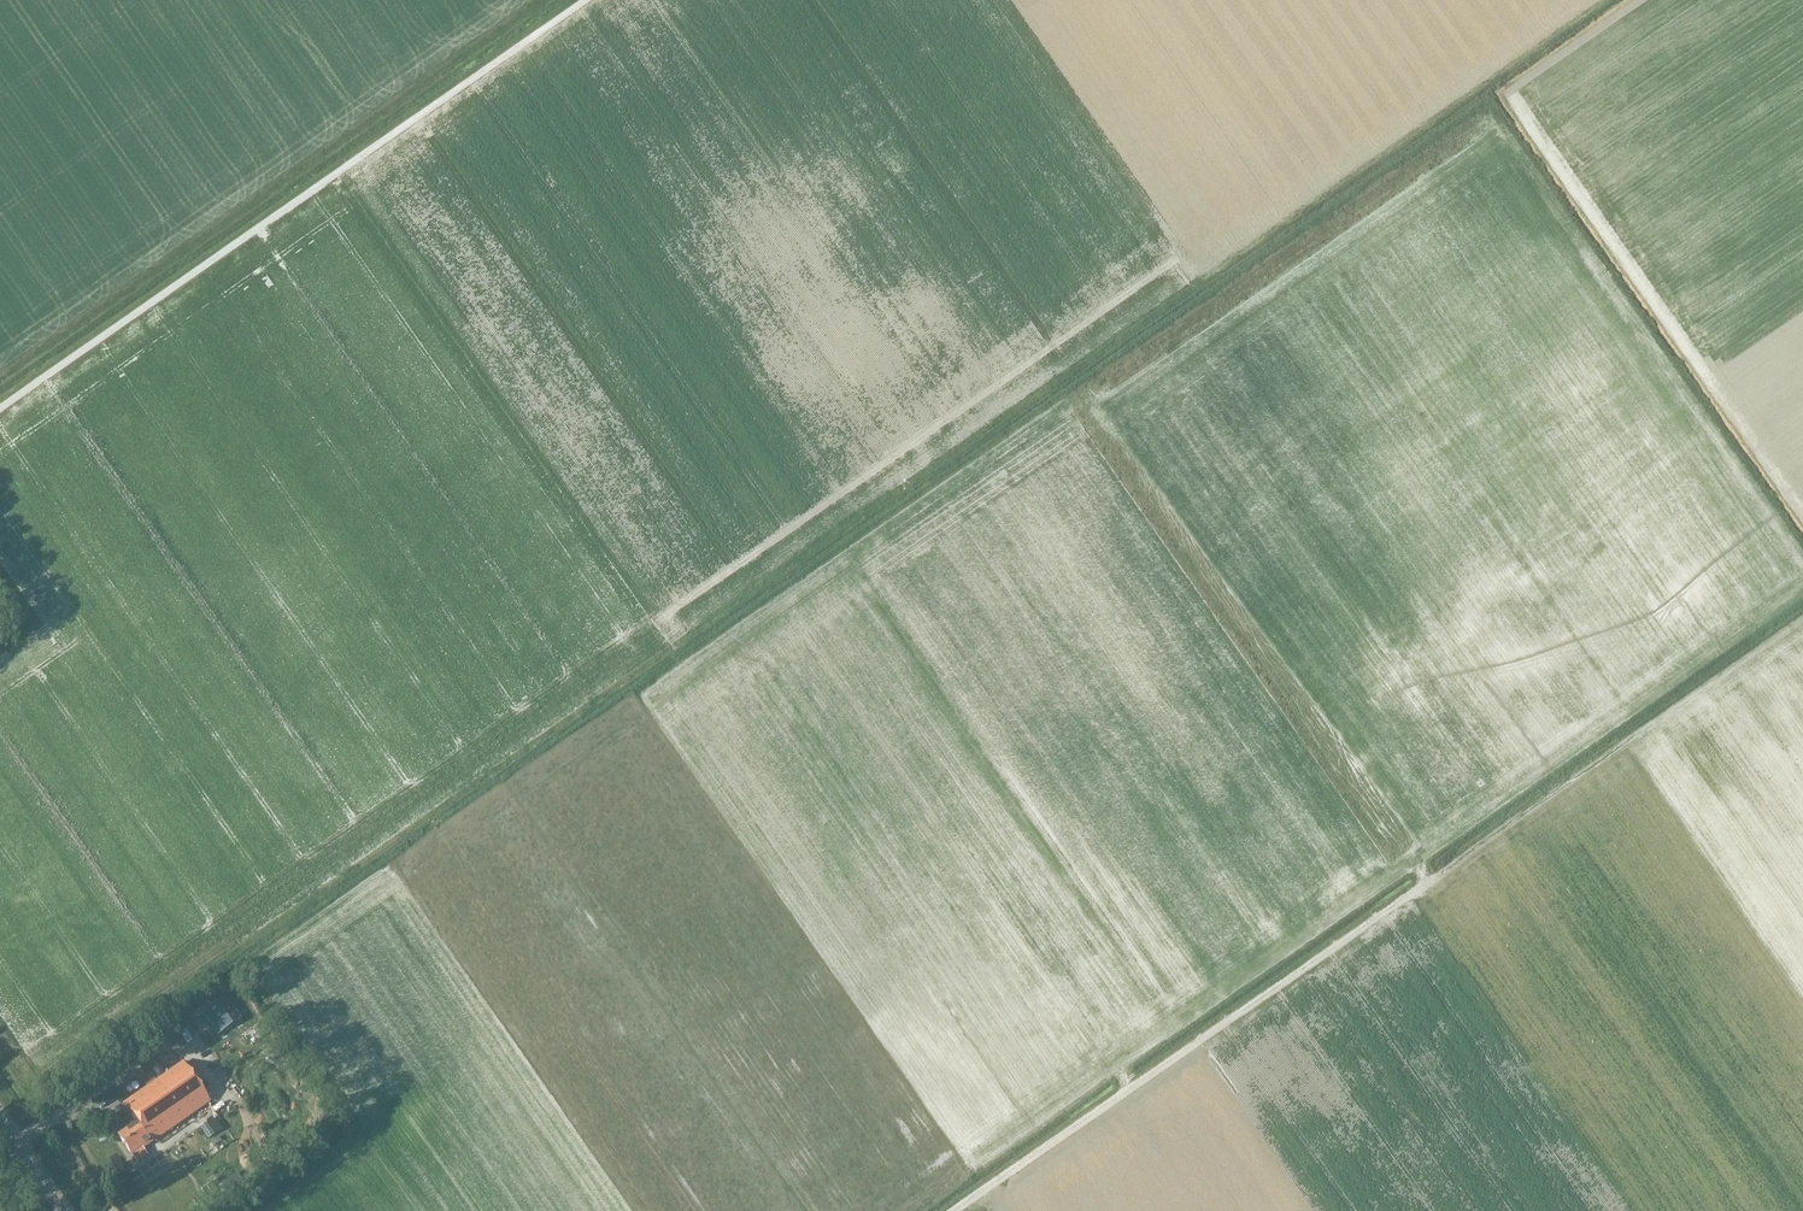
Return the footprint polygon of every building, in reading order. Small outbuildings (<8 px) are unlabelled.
[(225,997),(202,1013),(218,1035),(241,1019),(225,997)] [(144,1148),(211,1102),(183,1061),(123,1104),(137,1123),(118,1136),(131,1154),(142,1146),(144,1148)] [(208,1121),(217,1134),(222,1130),(214,1117),(208,1121)] [(232,1176),(221,1184),(225,1190),(236,1182),(232,1176)]
